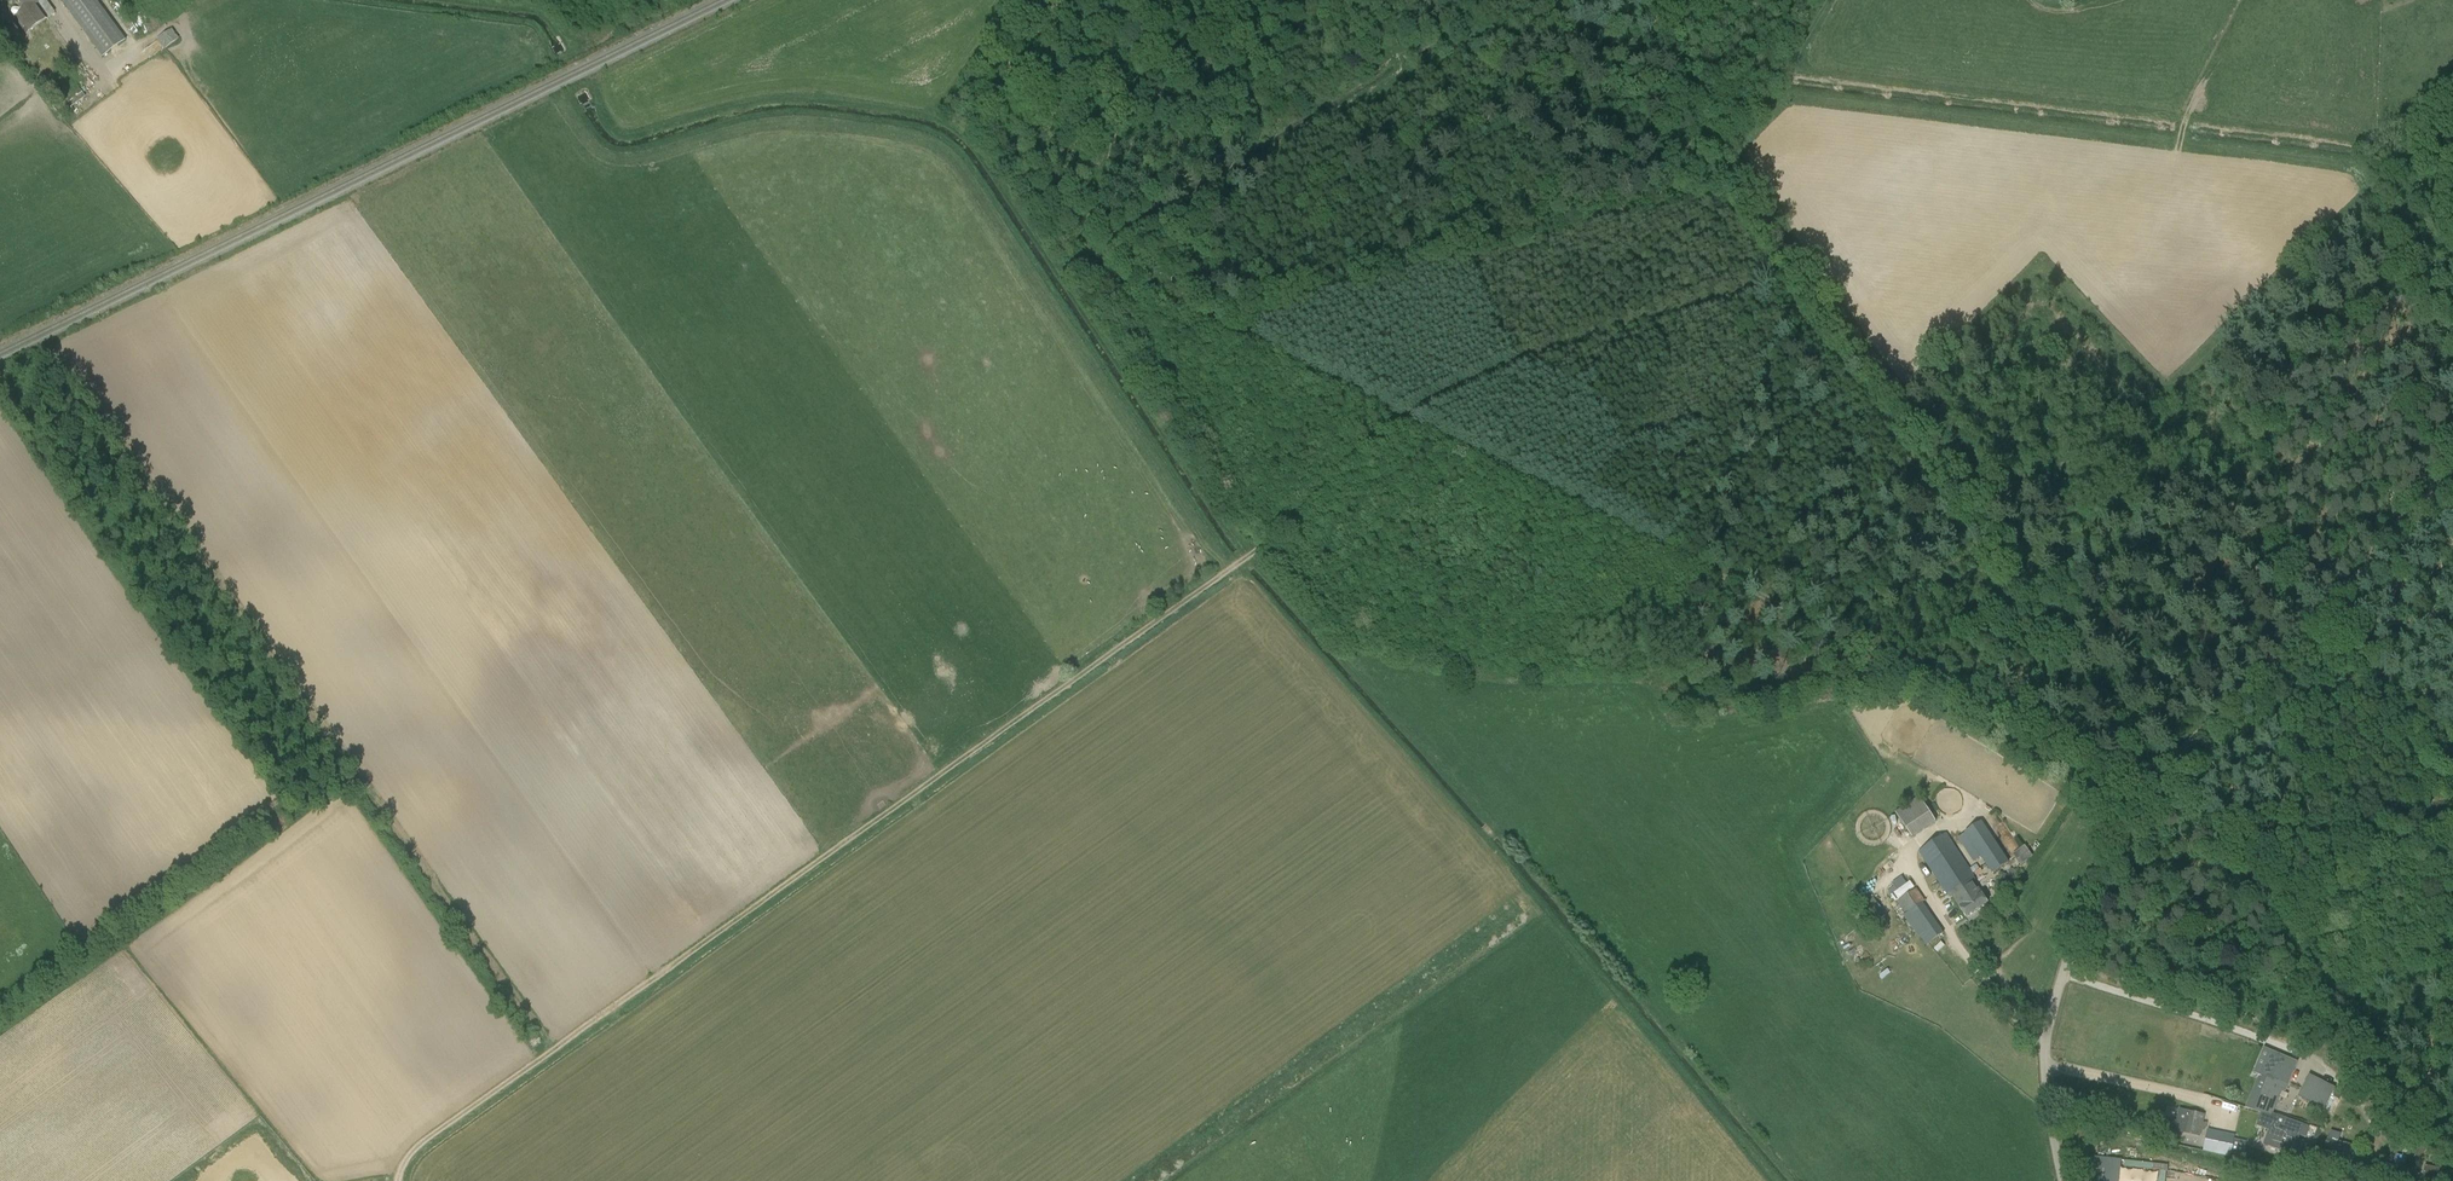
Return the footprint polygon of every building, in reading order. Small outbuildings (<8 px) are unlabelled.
[(18,16),(15,18),(26,32),(47,18),(36,3),(40,1),(39,0),(15,0),(21,9),(15,8),(13,9),(12,10),(11,12),(12,14),(13,15),(18,16)] [(103,58),(126,41),(110,20),(119,14),(122,11),(114,0),(60,0),(103,58)] [(170,30),(156,40),(164,50),(179,39),(171,29),(170,30)] [(60,100),(68,110),(85,97),(77,86),(60,100)] [(1936,822),(1919,797),(1895,812),(1912,838),(1936,822)] [(1964,834),(1991,874),(2009,862),(1983,822),(1964,834)] [(1967,918),(1988,904),(1973,881),(1976,879),(1973,874),(1980,869),(1974,860),(1966,865),(1946,834),(1919,852),(1950,898),(1953,896),(1967,918)] [(2021,848),(2013,854),(2022,867),(2034,858),(2025,845),(2021,848)] [(2012,876),(2003,874),(2000,881),(2010,884),(2012,876)] [(2006,884),(1996,881),(1994,890),(2003,893),(2006,884)] [(1897,903),(1927,945),(1928,944),(1944,932),(1923,902),(1925,901),(1917,890),(1897,903)] [(2293,1071),(2266,1061),(2260,1076),(2267,1079),(2268,1078),(2272,1080),(2272,1079),(2276,1080),(2278,1076),(2289,1081),(2293,1071)] [(2256,1111),(2261,1113),(2261,1115),(2263,1116),(2264,1114),(2272,1117),(2273,1114),(2284,1084),(2288,1085),(2289,1081),(2278,1076),(2276,1080),(2272,1079),(2272,1080),(2268,1078),(2267,1079),(2268,1079),(2256,1111)] [(2305,1083),(2298,1097),(2330,1113),(2336,1102),(2330,1098),(2331,1096),(2305,1083)] [(2186,1111),(2181,1133),(2200,1137),(2205,1115),(2186,1111)] [(2309,1126),(2303,1125),(2289,1120),(2273,1114),(2272,1117),(2264,1114),(2263,1116),(2261,1115),(2257,1126),(2297,1141),(2299,1135),(2306,1137),(2309,1126)] [(2100,1158),(2103,1129),(2098,1128),(2095,1158),(2091,1157),(2089,1180),(2118,1180),(2120,1161),(2100,1158)] [(2208,1130),(2206,1139),(2203,1151),(2231,1157),(2233,1145),(2235,1135),(2208,1130)] [(2352,1145),(2328,1138),(2326,1146),(2334,1148),(2333,1153),(2339,1154),(2340,1150),(2350,1153),(2352,1145)] [(2397,1173),(2407,1178),(2414,1160),(2404,1156),(2397,1173)] [(2289,1160),(2288,1170),(2308,1173),(2309,1163),(2289,1160)] [(2422,1180),(2426,1180),(2447,1180),(2449,1172),(2444,1171),(2442,1168),(2426,1165),(2422,1180)]
